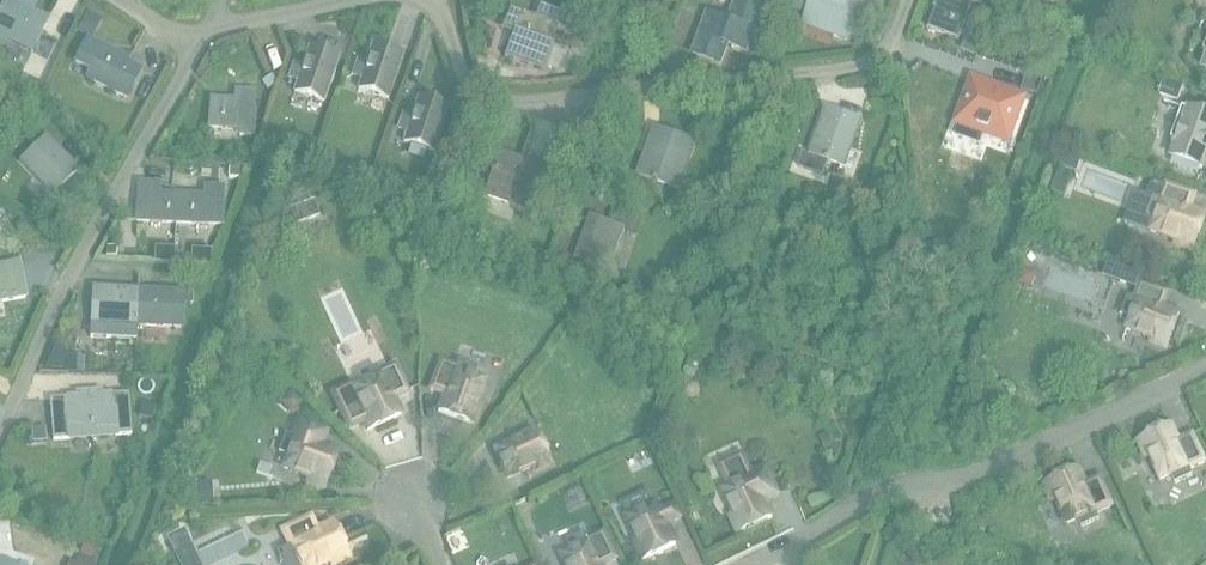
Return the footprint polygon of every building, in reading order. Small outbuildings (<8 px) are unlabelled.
[(0,14),(0,39),(6,42),(8,39),(33,51),(48,20),(23,8),(27,0),(7,0),(0,14)] [(728,44),(750,53),(769,2),(763,0),(740,0),(731,22),(710,14),(694,54),(720,64),(728,44)] [(805,26),(850,42),(866,0),(815,0),(805,26)] [(982,6),(984,0),(938,0),(936,7),(941,9),(933,29),(960,39),(973,2),(982,6)] [(514,30),(504,56),(542,71),(558,28),(565,31),(570,17),(540,5),(535,18),(509,8),(503,26),(514,30)] [(646,10),(643,18),(663,24),(667,10),(655,6),(646,10)] [(98,26),(83,18),(76,32),(92,39),(98,26)] [(966,37),(961,51),(976,57),(981,43),(966,37)] [(127,64),(129,60),(87,39),(77,62),(92,69),(88,77),(128,97),(141,70),(127,64)] [(363,77),(359,88),(388,98),(403,54),(374,44),(367,63),(358,60),(353,74),(363,77)] [(299,80),(295,91),(325,101),(339,57),(310,46),(304,66),(295,63),(290,77),(299,80)] [(271,74),(261,81),(267,90),(277,83),(271,74)] [(1028,74),(1022,90),(1038,95),(1044,80),(1028,74)] [(1164,77),(1158,92),(1178,99),(1183,85),(1164,77)] [(1006,138),(1021,98),(976,81),(961,121),(1006,138)] [(209,127),(241,129),(241,136),(252,136),(255,92),(236,91),(235,100),(211,98),(209,127)] [(408,131),(404,141),(433,152),(448,108),(419,98),(412,117),(403,114),(399,128),(408,131)] [(1182,107),(1170,139),(1178,141),(1172,157),(1202,168),(1205,156),(1205,115),(1182,107)] [(841,165),(848,145),(853,147),(862,121),(829,109),(813,155),(812,154),(810,159),(814,160),(811,167),(820,170),(824,159),(841,165)] [(656,129),(639,174),(680,189),(697,144),(656,129)] [(47,137),(22,160),(53,194),(78,171),(47,137)] [(1066,149),(1060,163),(1077,170),(1082,155),(1066,149)] [(501,154),(500,157),(487,151),(480,168),(494,174),(487,194),(533,210),(547,171),(501,154)] [(568,159),(550,152),(546,165),(563,171),(568,159)] [(228,168),(228,177),(238,178),(238,169),(228,168)] [(1055,174),(1050,188),(1064,193),(1068,179),(1055,174)] [(1194,195),(1166,185),(1152,180),(1146,195),(1154,198),(1147,215),(1156,219),(1152,230),(1177,239),(1176,243),(1192,249),(1205,214),(1189,208),(1194,195)] [(179,223),(181,194),(159,193),(159,183),(139,182),(137,220),(179,223)] [(181,194),(179,223),(221,224),(223,186),(205,185),(205,195),(181,194)] [(317,203),(296,208),(301,220),(322,214),(317,203)] [(24,218),(14,225),(20,234),(30,226),(24,218)] [(604,231),(607,224),(592,218),(584,239),(601,245),(607,231),(604,231)] [(601,245),(584,239),(577,259),(610,271),(625,230),(607,224),(604,231),(607,231),(601,245)] [(106,247),(106,256),(116,257),(116,247),(106,247)] [(0,293),(2,302),(26,297),(19,262),(0,265),(0,293)] [(1118,264),(1112,279),(1129,285),(1135,270),(1118,264)] [(1022,273),(1018,285),(1031,290),(1035,278),(1022,273)] [(363,277),(345,284),(346,290),(364,288),(363,277)] [(691,282),(686,295),(697,300),(702,287),(691,282)] [(1167,347),(1179,312),(1163,306),(1168,293),(1140,283),(1134,299),(1128,296),(1122,314),(1131,317),(1126,328),(1152,337),(1150,341),(1167,347)] [(136,341),(137,324),(139,290),(94,288),(91,338),(136,341)] [(192,293),(184,293),(139,290),(137,324),(182,326),(183,306),(192,306),(192,293)] [(65,372),(83,373),(84,357),(65,356),(65,372)] [(438,411),(473,423),(479,407),(475,405),(484,380),(473,376),(476,367),(459,361),(457,367),(441,361),(430,389),(444,394),(438,411)] [(359,402),(341,410),(349,427),(363,421),(367,430),(401,414),(394,397),(406,392),(394,365),(379,372),(376,366),(359,374),(363,382),(352,388),(359,402)] [(273,383),(261,376),(256,387),(268,394),(273,383)] [(291,390),(279,402),(291,414),(303,402),(291,390)] [(89,392),(92,436),(132,434),(129,393),(101,395),(101,391),(89,392)] [(53,439),(92,436),(89,392),(77,393),(78,398),(50,400),(53,439)] [(140,416),(154,421),(158,409),(144,404),(140,416)] [(288,455),(284,467),(309,476),(307,480),(324,486),(337,451),(320,445),(325,431),(297,421),(292,437),(285,435),(279,452),(288,455)] [(1149,454),(1160,479),(1171,474),(1175,482),(1192,475),(1189,469),(1204,462),(1192,435),(1179,441),(1171,425),(1138,440),(1145,456),(1149,454)] [(32,440),(46,439),(45,427),(31,428),(32,440)] [(549,463),(534,429),(512,439),(513,441),(495,450),(507,478),(532,466),(533,470),(549,463)] [(826,432),(817,436),(824,451),(832,447),(826,432)] [(731,516),(738,532),(772,516),(765,500),(778,494),(765,467),(750,475),(747,469),(731,476),(735,485),(724,490),(735,514),(731,516)] [(1111,505),(1110,502),(1099,478),(1086,484),(1078,468),(1044,484),(1052,500),(1056,498),(1067,522),(1078,517),(1082,526),(1098,518),(1096,512),(1111,505)] [(213,485),(204,487),(206,497),(215,495),(213,485)] [(635,543),(642,559),(676,543),(667,523),(680,517),(674,505),(659,512),(655,504),(627,517),(639,541),(635,543)] [(277,552),(283,564),(320,564),(330,561),(331,564),(347,557),(332,523),(316,531),(310,518),(283,531),(290,546),(284,548),(277,552)] [(183,530),(167,538),(176,556),(192,548),(183,530)] [(199,550),(206,564),(208,564),(249,546),(242,530),(199,550)] [(616,559),(603,532),(588,540),(585,534),(568,541),(572,550),(562,555),(566,564),(604,564),(616,559)] [(97,544),(84,540),(80,553),(93,557),(97,544)]
